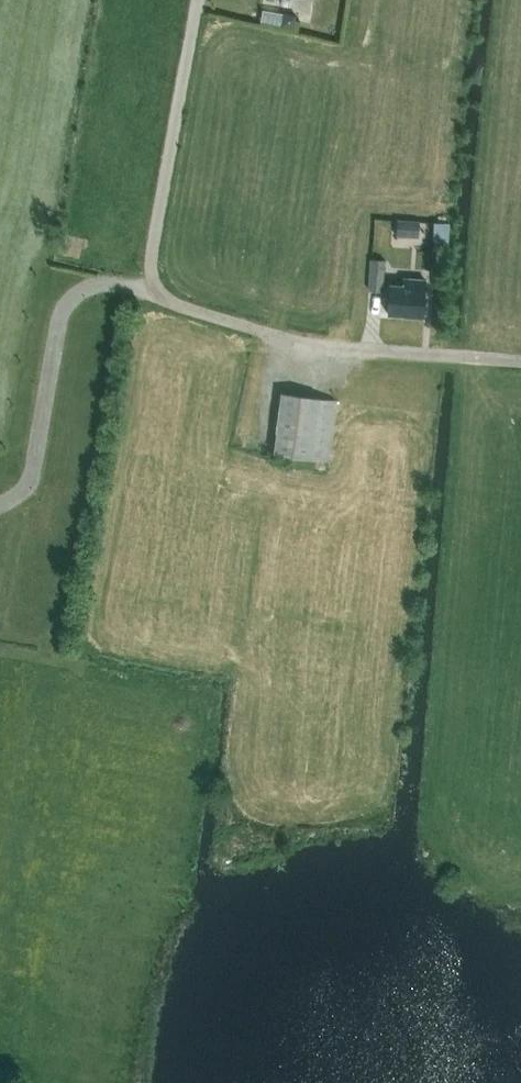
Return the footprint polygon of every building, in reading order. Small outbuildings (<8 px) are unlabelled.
[(297,14),(283,12),(281,25),(295,27),(297,14)] [(397,219),(396,236),(407,236),(408,219),(397,219)] [(369,290),(382,291),(384,260),(371,259),(369,290)] [(423,315),(425,279),(403,278),(403,285),(390,284),(388,313),(423,315)] [(328,459),(336,400),(281,392),(274,452),(328,459)]
